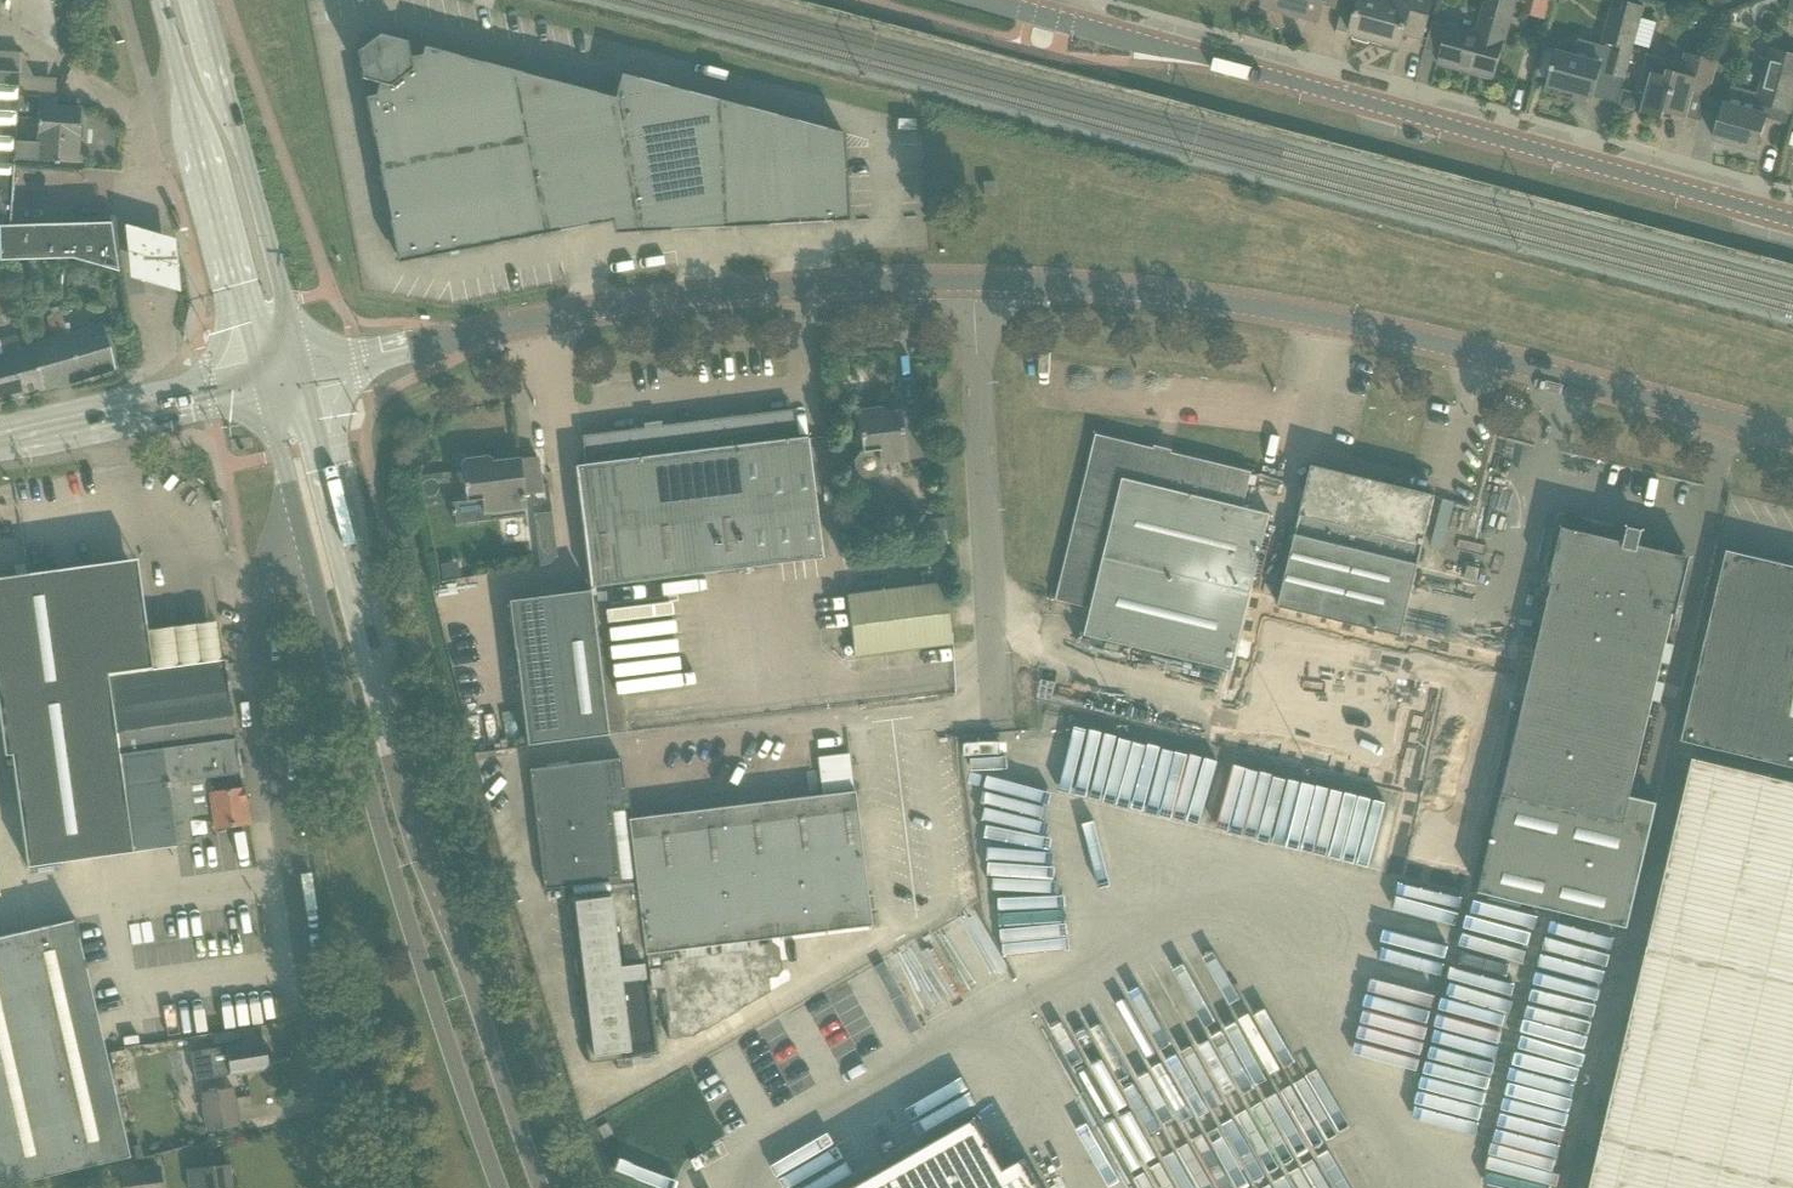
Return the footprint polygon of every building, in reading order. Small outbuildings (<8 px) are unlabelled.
[(1264,5),(1319,21),(1325,2),(1343,7),(1345,0),(1265,0),(1264,5)] [(1351,34),(1400,47),(1404,34),(1422,39),(1429,15),(1433,0),(1360,0),(1351,34)] [(1494,79),(1500,55),(1505,41),(1516,0),(1514,0),(1486,0),(1477,33),(1448,26),(1445,40),(1438,63),(1494,79)] [(1624,78),(1645,0),(1613,0),(1601,42),(1607,44),(1613,45),(1605,72),(1624,78)] [(1665,14),(1675,17),(1680,12),(1682,6),(1665,2),(1663,8),(1665,14)] [(405,42),(377,34),(355,51),(360,79),(375,83),(373,94),(364,96),(397,262),(611,220),(614,234),(641,235),(849,221),(843,133),(620,74),(613,97),(596,92),(422,46),(421,54),(408,55),(405,42)] [(1557,52),(1547,86),(1592,99),(1600,71),(1605,72),(1613,45),(1607,44),(1606,46),(1578,39),(1575,49),(1573,56),(1557,52)] [(1756,151),(1763,128),(1769,107),(1790,112),(1792,102),(1792,54),(1772,48),(1760,94),(1732,85),(1726,105),(1724,104),(1720,116),(1714,139),(1756,151)] [(1647,54),(1637,91),(1647,94),(1642,112),(1663,118),(1664,112),(1686,118),(1693,93),(1708,97),(1714,74),(1718,63),(1690,56),(1684,76),(1671,73),(1663,58),(1647,54)] [(17,96),(19,72),(0,71),(0,164),(13,165),(13,159),(17,96)] [(1619,106),(1634,110),(1639,94),(1623,90),(1619,106)] [(80,109),(55,107),(56,98),(17,96),(13,159),(77,164),(80,109)] [(119,272),(117,267),(119,266),(116,228),(112,229),(111,223),(10,225),(13,165),(0,164),(0,261),(71,259),(119,272)] [(995,182),(982,183),(983,196),(996,195),(995,182)] [(175,230),(123,216),(129,268),(179,283),(175,230)] [(53,340),(30,346),(42,390),(115,369),(103,325),(79,331),(66,335),(59,312),(46,316),(53,340)] [(0,355),(0,402),(42,390),(30,346),(19,349),(15,335),(0,339),(0,345),(2,354),(0,355)] [(856,407),(853,411),(853,416),(857,420),(861,446),(861,451),(854,460),(855,471),(864,479),(876,477),(883,468),(882,464),(906,461),(903,443),(919,441),(915,410),(885,414),(885,412),(884,411),(883,410),(882,409),(880,408),(879,408),(865,410),(861,406),(856,407)] [(585,464),(574,465),(590,587),(822,558),(807,437),(796,438),(793,410),(582,436),(585,464)] [(1085,635),(1233,670),(1271,514),(1243,508),(1252,472),(1096,434),(1056,600),(1092,609),(1085,635)] [(537,456),(491,463),(491,462),(491,461),(491,460),(490,459),(489,458),(488,458),(487,457),(486,457),(466,460),(463,463),(461,467),(465,502),(482,500),(483,513),(536,507),(534,494),(542,493),(540,481),(537,456)] [(1279,608),(1402,637),(1435,495),(1312,466),(1279,608)] [(541,513),(532,514),(537,548),(556,546),(551,512),(541,513)] [(927,521),(921,529),(923,545),(927,544),(928,554),(946,551),(943,519),(927,521)] [(1416,877),(1628,928),(1658,803),(1630,796),(1675,609),(1674,609),(1685,561),(1638,550),(1643,531),(1629,528),(1625,543),(1615,540),(1614,544),(1566,533),(1549,604),(1533,667),(1521,721),(1456,706),(1416,876),(1416,877)] [(1792,768),(1792,566),(1727,551),(1682,742),(1792,768)] [(1468,566),(1465,578),(1477,581),(1480,569),(1468,566)] [(130,854),(122,797),(105,675),(151,668),(146,631),(145,625),(143,625),(138,626),(131,579),(127,579),(119,573),(119,569),(28,581),(27,575),(0,578),(0,709),(6,756),(11,755),(26,868),(130,854)] [(944,584),(847,595),(854,656),(926,647),(951,644),(944,584)] [(514,649),(526,745),(607,735),(589,591),(526,599),(507,601),(512,636),(514,649)] [(1253,601),(1220,742),(1413,787),(1394,871),(1416,876),(1456,706),(1521,721),(1533,667),(1470,653),(1402,637),(1279,608),(1253,601)] [(227,670),(226,660),(221,660),(151,668),(105,675),(122,797),(130,854),(191,845),(188,819),(184,788),(210,785),(242,780),(241,778),(242,778),(241,768),(240,768),(236,739),(237,739),(235,730),(234,730),(230,703),(232,703),(230,693),(229,693),(226,670),(227,670)] [(799,733),(803,766),(843,761),(839,728),(799,733)] [(1169,820),(1307,847),(1320,783),(1259,771),(1256,790),(1243,787),(1247,765),(1183,752),(1169,820)] [(620,758),(529,769),(544,889),(572,886),(572,894),(568,895),(589,1063),(616,1060),(631,1058),(658,1055),(650,988),(662,987),(668,1039),(692,1036),(766,994),(763,976),(776,974),(779,970),(776,948),(773,945),(759,946),(758,940),(871,926),(854,791),(631,819),(628,790),(624,790),(620,758)] [(1694,758),(1591,1187),(1792,1187),(1792,782),(1694,758)] [(210,785),(184,788),(188,819),(213,815),(214,823),(215,829),(223,828),(247,825),(248,825),(249,825),(243,788),(211,791),(210,785)] [(131,1156),(79,944),(74,920),(0,938),(0,1187),(131,1156)] [(1216,935),(1100,989),(1127,1044),(1242,989),(1216,935)] [(1381,1187),(1350,1124),(1358,1120),(1329,1062),(1310,1071),(1271,992),(1214,1020),(1248,1088),(1198,1113),(1233,1183),(1225,1187),(1381,1187)] [(238,1045),(190,1053),(193,1069),(195,1080),(231,1075),(243,1072),(267,1069),(263,1041),(238,1045)] [(631,1058),(616,1060),(617,1069),(632,1067),(631,1058)] [(201,1093),(207,1130),(238,1125),(233,1088),(201,1093)] [(976,1117),(851,1187),(1045,1187),(1028,1158),(1006,1170),(976,1117)] [(1137,1187),(1210,1187),(1182,1132),(1124,1161),(1137,1187)] [(229,1164),(205,1167),(189,1169),(191,1187),(231,1187),(229,1164)] [(124,1187),(166,1187),(163,1169),(122,1173),(124,1187)]
